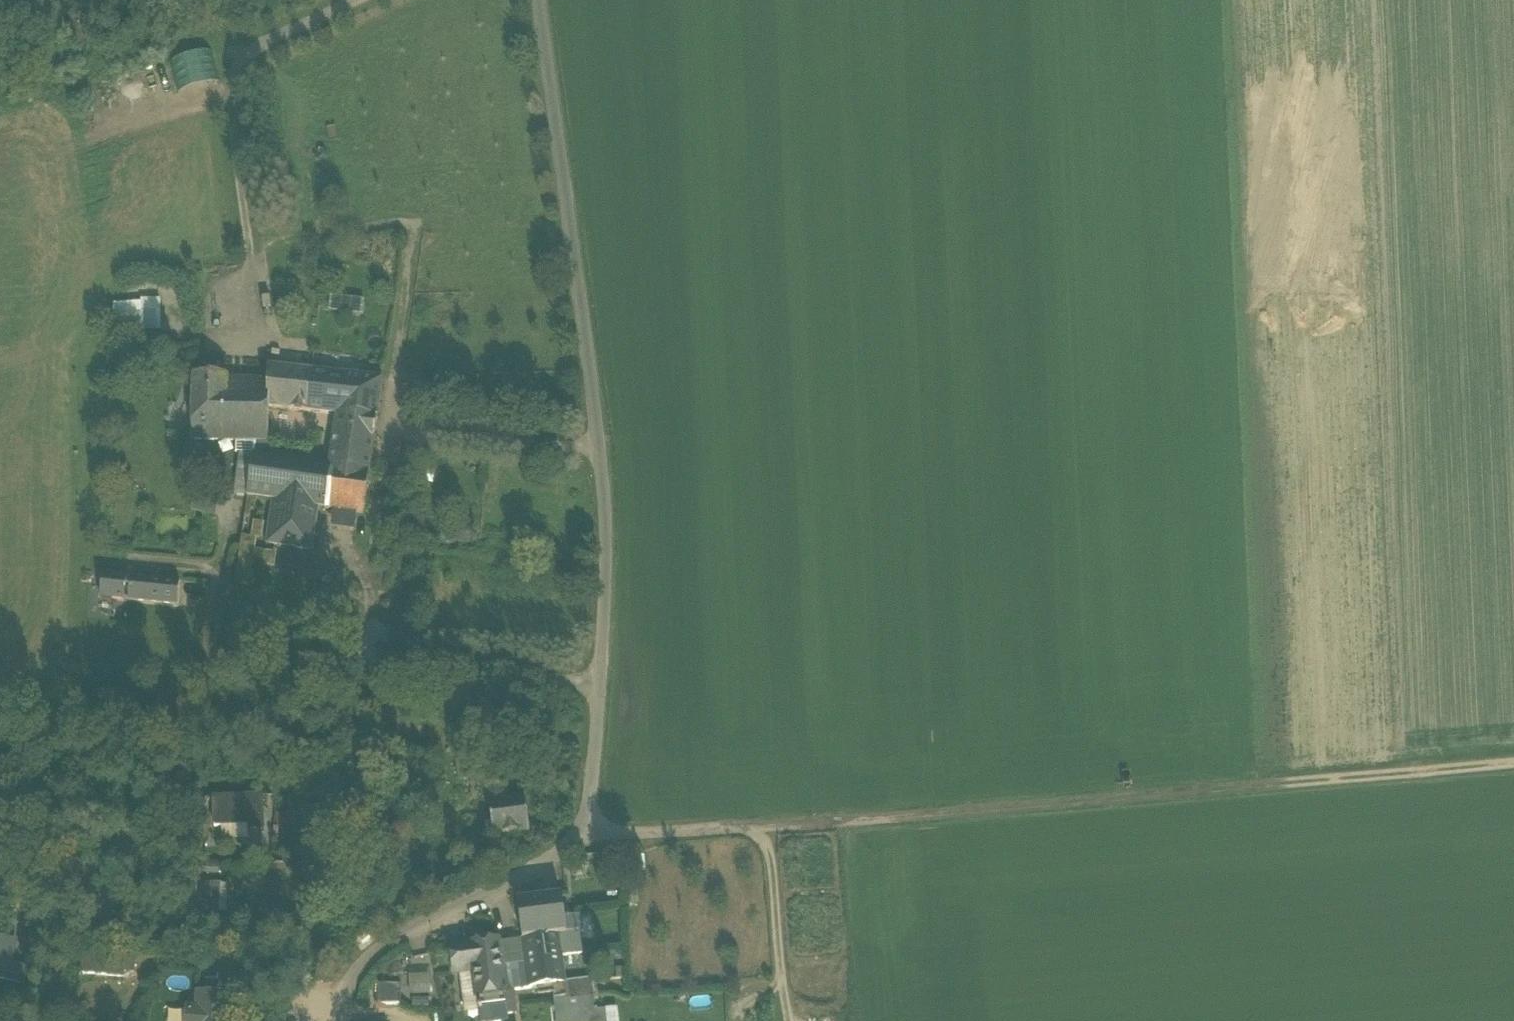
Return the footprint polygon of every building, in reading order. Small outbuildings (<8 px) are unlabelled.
[(176,92),(220,81),(213,51),(169,61),(176,92)] [(363,317),(365,300),(331,295),(329,312),(363,317)] [(160,331),(160,300),(113,300),(112,331),(160,331)] [(313,372),(269,367),(268,381),(270,381),(269,408),(307,412),(313,372)] [(384,380),(313,372),(307,412),(337,416),(378,421),(384,380)] [(268,381),(194,379),(192,440),(268,442),(269,408),(270,381),(268,381)] [(378,421),(337,416),(329,467),(370,473),(378,421)] [(329,467),(254,456),(248,498),(278,502),(272,543),(310,549),(316,508),(364,515),(370,473),(329,467)] [(129,600),(131,579),(127,579),(127,577),(103,575),(100,599),(124,601),(124,600),(129,600)] [(180,583),(131,578),(131,579),(129,600),(129,602),(178,606),(180,583)] [(3,781),(10,767),(0,762),(0,780),(3,781)] [(526,800),(506,803),(503,788),(487,790),(494,839),(530,834),(526,800)] [(329,806),(304,808),(303,797),(289,799),(291,817),(304,815),(306,838),(334,836),(333,827),(325,827),(324,816),(330,815),(329,806)] [(248,806),(215,808),(216,827),(249,825),(248,806)] [(219,886),(203,885),(202,912),(218,912),(219,886)] [(562,898),(519,904),(527,964),(530,989),(539,988),(565,984),(561,956),(582,953),(579,932),(567,934),(562,898)] [(0,942),(0,975),(23,977),(27,944),(0,942)] [(499,944),(455,950),(458,974),(474,971),(479,1008),(506,1004),(504,986),(502,967),(499,944)] [(127,953),(83,950),(81,973),(105,976),(106,967),(125,968),(127,953)] [(409,974),(431,974),(432,959),(410,958),(409,974)] [(502,967),(504,986),(514,985),(514,991),(530,989),(527,964),(502,967)] [(431,1006),(430,975),(409,975),(410,1007),(431,1006)] [(379,984),(380,1004),(401,1003),(400,983),(379,984)] [(567,998),(565,984),(539,988),(539,995),(555,993),(558,1020),(589,1020),(589,1016),(597,1015),(594,994),(567,998)] [(514,985),(504,986),(506,1004),(507,1007),(516,1006),(514,991),(514,985)] [(198,990),(198,1007),(188,1007),(187,1020),(222,1020),(223,992),(198,990)]
